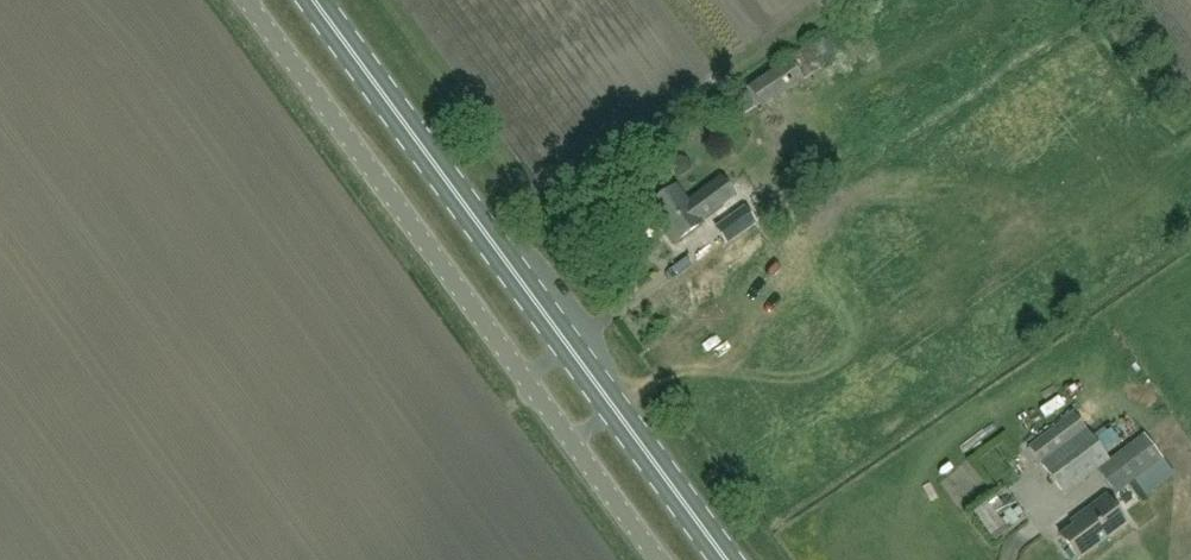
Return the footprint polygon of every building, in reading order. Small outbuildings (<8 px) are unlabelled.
[(749,83),(763,104),(803,78),(790,57),(749,83)] [(700,220),(734,195),(721,177),(687,202),(676,186),(648,207),(674,242),(702,222),(700,220)] [(727,243),(755,223),(743,207),(715,227),(727,243)] [(1115,494),(1134,480),(1155,464),(1163,458),(1144,434),(1115,455),(1110,460),(1075,412),(1029,446),(1063,494),(1096,470),(1115,494)] [(1126,522),(1108,499),(1104,494),(1070,521),(1073,525),(1060,535),(1078,559),(1126,522)]
